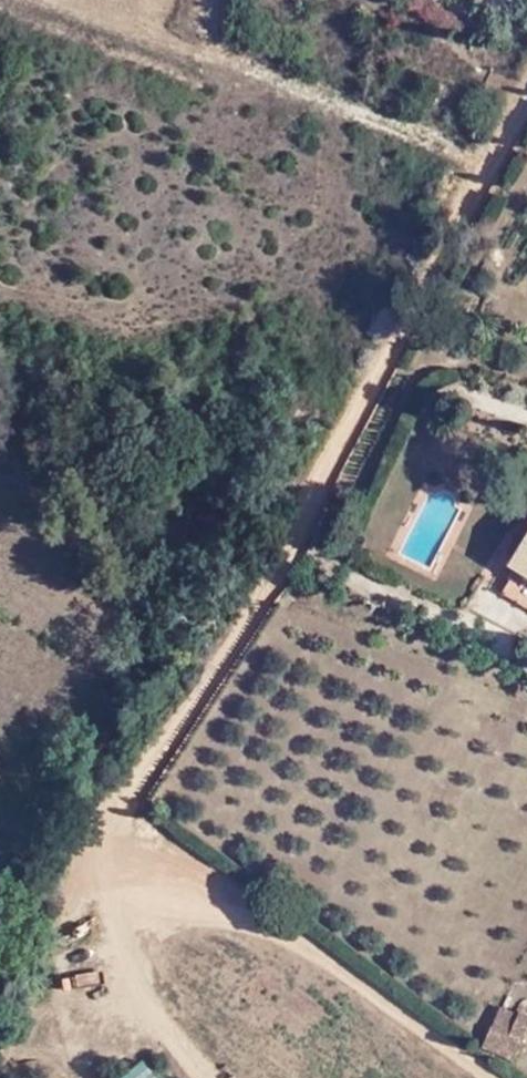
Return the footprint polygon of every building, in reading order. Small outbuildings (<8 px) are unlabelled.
[(516,563),(526,569),(526,533),(525,537),(521,536),(511,549),(514,554),(513,560),(516,563)] [(526,609),(526,569),(516,563),(499,592),(526,609)] [(481,1044),(514,1062),(526,1037),(526,1013),(504,1001),(481,1044)]
